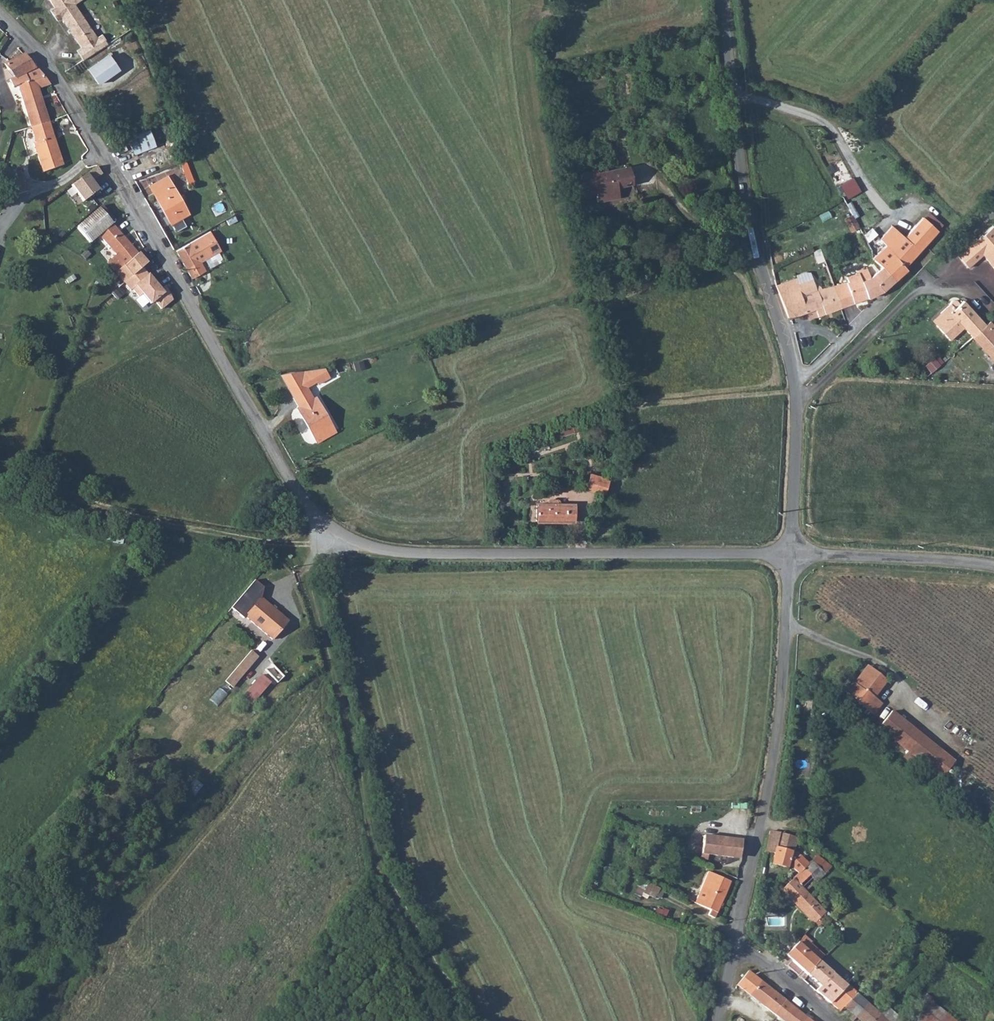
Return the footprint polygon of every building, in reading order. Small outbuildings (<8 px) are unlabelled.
[(53,8),(48,12),(54,20),(60,17),(80,48),(77,50),(82,60),(107,45),(101,35),(95,38),(90,30),(78,11),(73,4),(79,0),(49,0),(53,8)] [(84,8),(78,11),(90,30),(95,25),(84,8)] [(4,65),(13,78),(15,77),(33,68),(29,63),(23,55),(4,65)] [(106,55),(87,71),(97,84),(117,69),(106,55)] [(13,78),(8,79),(11,87),(17,85),(31,128),(48,122),(35,85),(47,82),(35,67),(33,68),(15,77),(13,78)] [(31,128),(35,143),(33,144),(42,172),(62,165),(48,122),(31,128)] [(127,138),(134,154),(155,146),(149,129),(127,138)] [(96,165),(70,183),(83,201),(98,190),(94,181),(102,175),(96,165)] [(596,168),(582,172),(587,195),(596,193),(597,200),(619,195),(616,184),(631,181),(628,165),(597,172),(596,168)] [(169,178),(151,188),(171,224),(189,214),(169,178)] [(98,209),(111,223),(114,221),(101,206),(98,209)] [(82,234),(86,239),(89,243),(99,235),(111,223),(98,209),(76,228),(82,234)] [(880,239),(885,246),(892,253),(904,268),(938,231),(923,218),(905,238),(892,226),(880,239)] [(99,235),(116,254),(107,262),(114,272),(136,253),(111,223),(99,235)] [(992,227),(958,257),(968,268),(983,255),(993,267),(993,230),(992,227)] [(873,228),(864,233),(869,241),(877,236),(873,228)] [(210,232),(177,252),(192,279),(206,271),(201,261),(219,252),(213,234),(210,232)] [(82,234),(76,239),(80,243),(86,239),(82,234)] [(885,246),(873,259),(882,269),(893,282),(906,270),(904,268),(892,253),(885,246)] [(114,272),(124,283),(131,276),(142,267),(145,264),(136,253),(114,272)] [(160,289),(142,267),(131,276),(124,283),(130,290),(132,290),(138,298),(135,300),(141,308),(149,303),(150,304),(154,301),(160,310),(175,298),(165,286),(160,289)] [(859,273),(861,282),(870,278),(866,268),(858,271),(859,273)] [(861,282),(867,297),(884,290),(893,282),(882,269),(870,278),(861,282)] [(833,286),(840,308),(867,297),(861,282),(859,273),(846,277),(847,282),(833,286)] [(796,278),(776,287),(778,293),(798,284),(796,278)] [(812,278),(798,284),(809,312),(814,310),(818,317),(825,314),(817,290),(812,278)] [(798,284),(778,293),(788,319),(809,312),(798,284)] [(833,286),(817,290),(825,314),(840,308),(833,286)] [(985,325),(964,303),(962,305),(956,300),(932,322),(950,341),(963,329),(971,338),(985,325)] [(971,338),(993,361),(993,325),(993,326),(989,322),(985,325),(971,338)] [(933,371),(942,362),(935,356),(927,365),(933,371)] [(314,372),(300,373),(308,386),(312,384),(315,387),(327,380),(322,371),(314,372)] [(300,373),(279,375),(285,386),(294,380),(296,383),(300,382),(304,388),(308,386),(300,373)] [(294,380),(285,386),(298,407),(310,399),(304,388),(300,382),(296,383),(294,380)] [(310,399),(298,407),(297,408),(300,415),(317,444),(336,434),(314,397),(310,399)] [(588,472),(582,488),(600,494),(606,477),(588,472)] [(572,504),(535,504),(535,521),(572,521),(572,504)] [(244,616),(272,639),(287,621),(259,598),(244,616)] [(224,681),(231,687),(256,656),(249,651),(224,681)] [(267,670),(278,681),(283,677),(272,666),(267,670)] [(854,686),(851,684),(850,683),(842,694),(869,716),(879,704),(871,697),(884,681),(868,668),(854,686)] [(252,705),(272,682),(262,673),(242,696),(252,705)] [(942,778),(957,759),(893,709),(878,728),(942,778)] [(186,791),(193,797),(202,786),(197,782),(195,780),(191,784),(186,791)] [(768,833),(764,851),(771,853),(774,847),(777,836),(768,833)] [(777,836),(774,847),(791,851),(794,838),(777,833),(777,836)] [(739,856),(741,841),(703,836),(701,854),(733,858),(739,856)] [(774,847),(771,853),(769,863),(787,868),(788,863),(798,873),(803,869),(807,865),(791,851),(774,847)] [(807,865),(803,869),(816,882),(824,874),(811,861),(807,865)] [(700,905),(709,909),(707,915),(714,917),(729,881),(707,872),(701,887),(706,890),(700,905)] [(789,882),(780,890),(813,924),(823,914),(804,893),(792,880),(789,882)] [(694,903),(700,905),(706,890),(701,887),(694,903)] [(796,943),(784,956),(806,976),(823,957),(809,945),(803,949),(796,943)] [(823,957),(806,976),(818,986),(813,991),(828,1004),(845,987),(824,967),(828,962),(823,957)] [(749,994),(783,1020),(810,1020),(758,981),(749,994)] [(845,987),(828,1004),(838,1011),(855,993),(846,985),(845,987)] [(838,1011),(841,1015),(846,1010),(850,1014),(846,1019),(849,1020),(852,1020),(855,1018),(858,1020),(872,1020),(878,1014),(855,993),(838,1011)] [(872,1020),(887,1020),(884,1019),(886,1017),(885,1014),(882,1011),(878,1014),(872,1020)]
